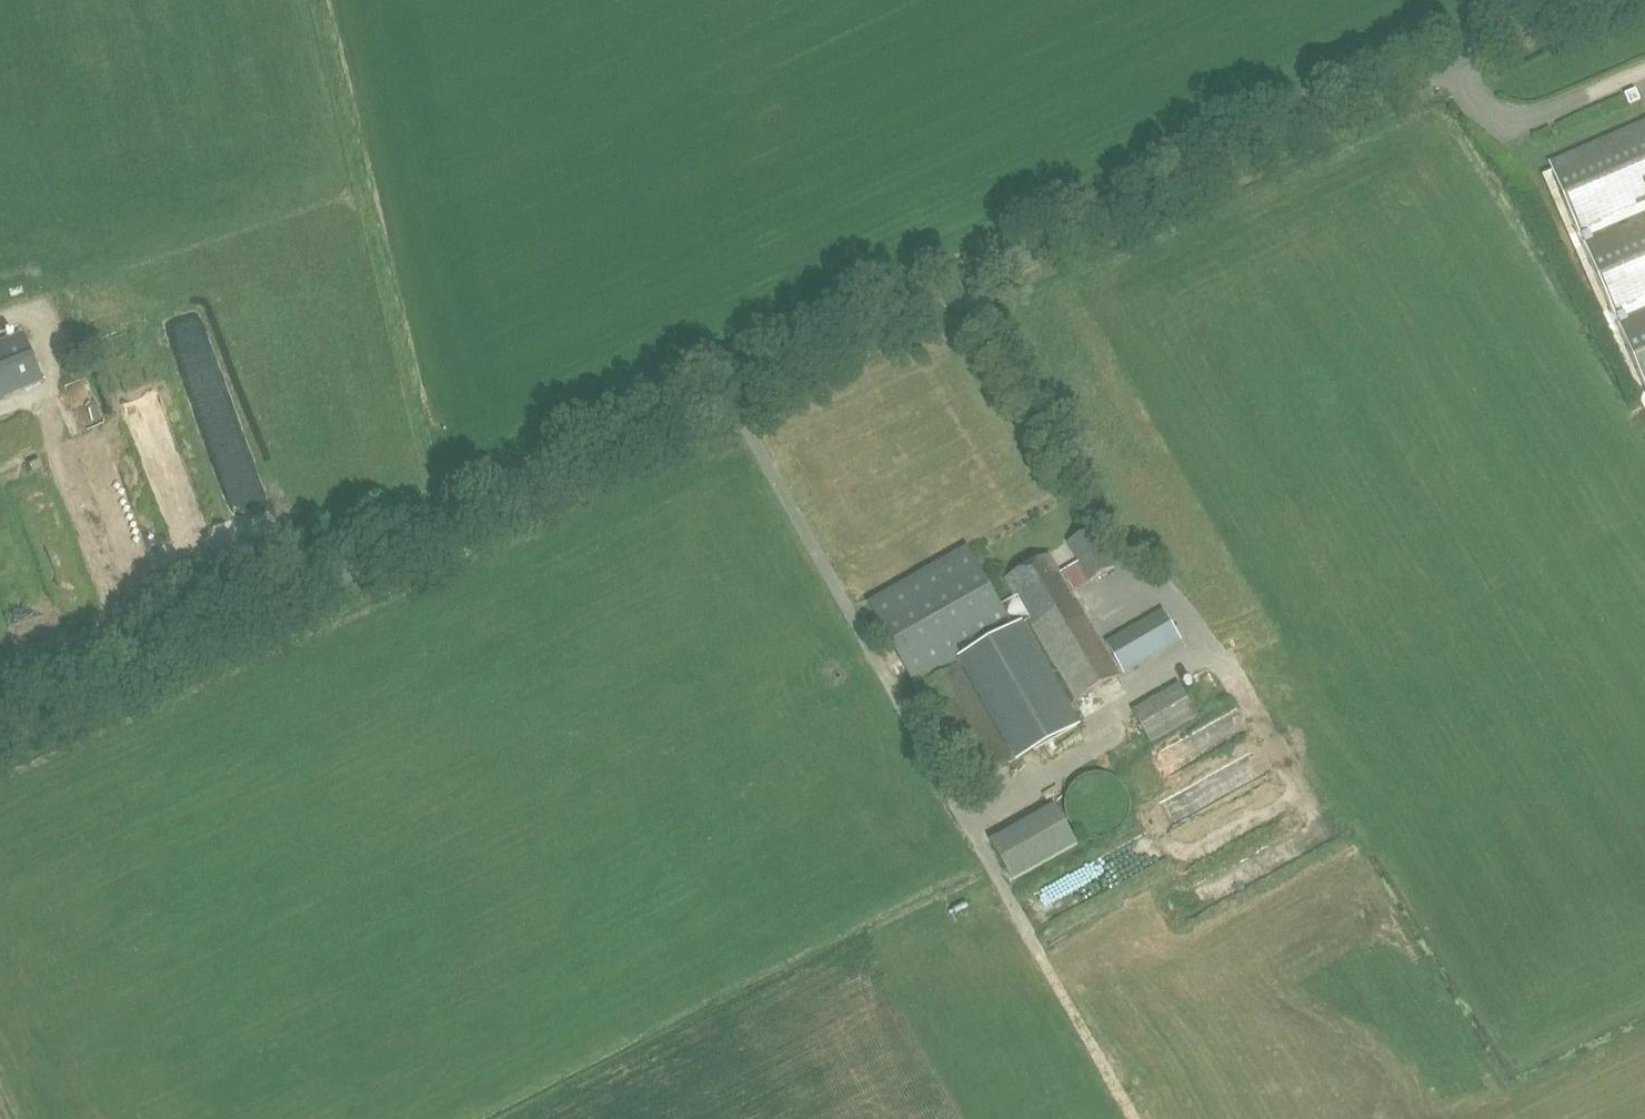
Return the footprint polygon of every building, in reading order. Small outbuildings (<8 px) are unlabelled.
[(1550,163),(1580,231),(1644,202),(1644,122),(1550,163)] [(1586,243),(1615,310),(1644,297),(1644,217),(1586,243)] [(1620,323),(1644,381),(1644,312),(1620,323)] [(42,379),(22,331),(0,340),(0,396),(42,379)] [(1108,443),(1129,437),(1126,427),(1105,433),(1108,443)] [(31,462),(34,468),(45,464),(42,458),(31,462)] [(1021,623),(1028,619),(1075,701),(1119,675),(1071,590),(1114,566),(1092,527),(1068,541),(1079,560),(1060,571),(1048,552),(1004,577),(1015,596),(1001,604),(968,547),(870,603),(916,683),(963,657),(1021,623)] [(1124,670),(1182,637),(1164,606),(1106,639),(1124,670)] [(1021,624),(1021,623),(963,657),(965,661),(1019,758),(1077,726),(1066,706),(1020,625),(1021,624)] [(1019,758),(965,661),(918,687),(973,784),(1019,758)] [(1139,702),(1153,737),(1200,719),(1187,684),(1139,702)] [(1077,778),(1075,782),(1070,787),(1067,794),(1066,803),(1066,810),(1069,818),(1074,825),(1079,830),(1083,832),(1091,835),(1097,837),(1103,836),(1109,834),(1117,830),(1123,824),(1128,818),(1130,808),(1129,798),(1127,790),(1122,783),(1116,778),(1109,774),(1100,772),(1094,772),(1086,774),(1077,778)] [(1225,853),(1216,828),(1206,831),(1215,856),(1225,853)]
